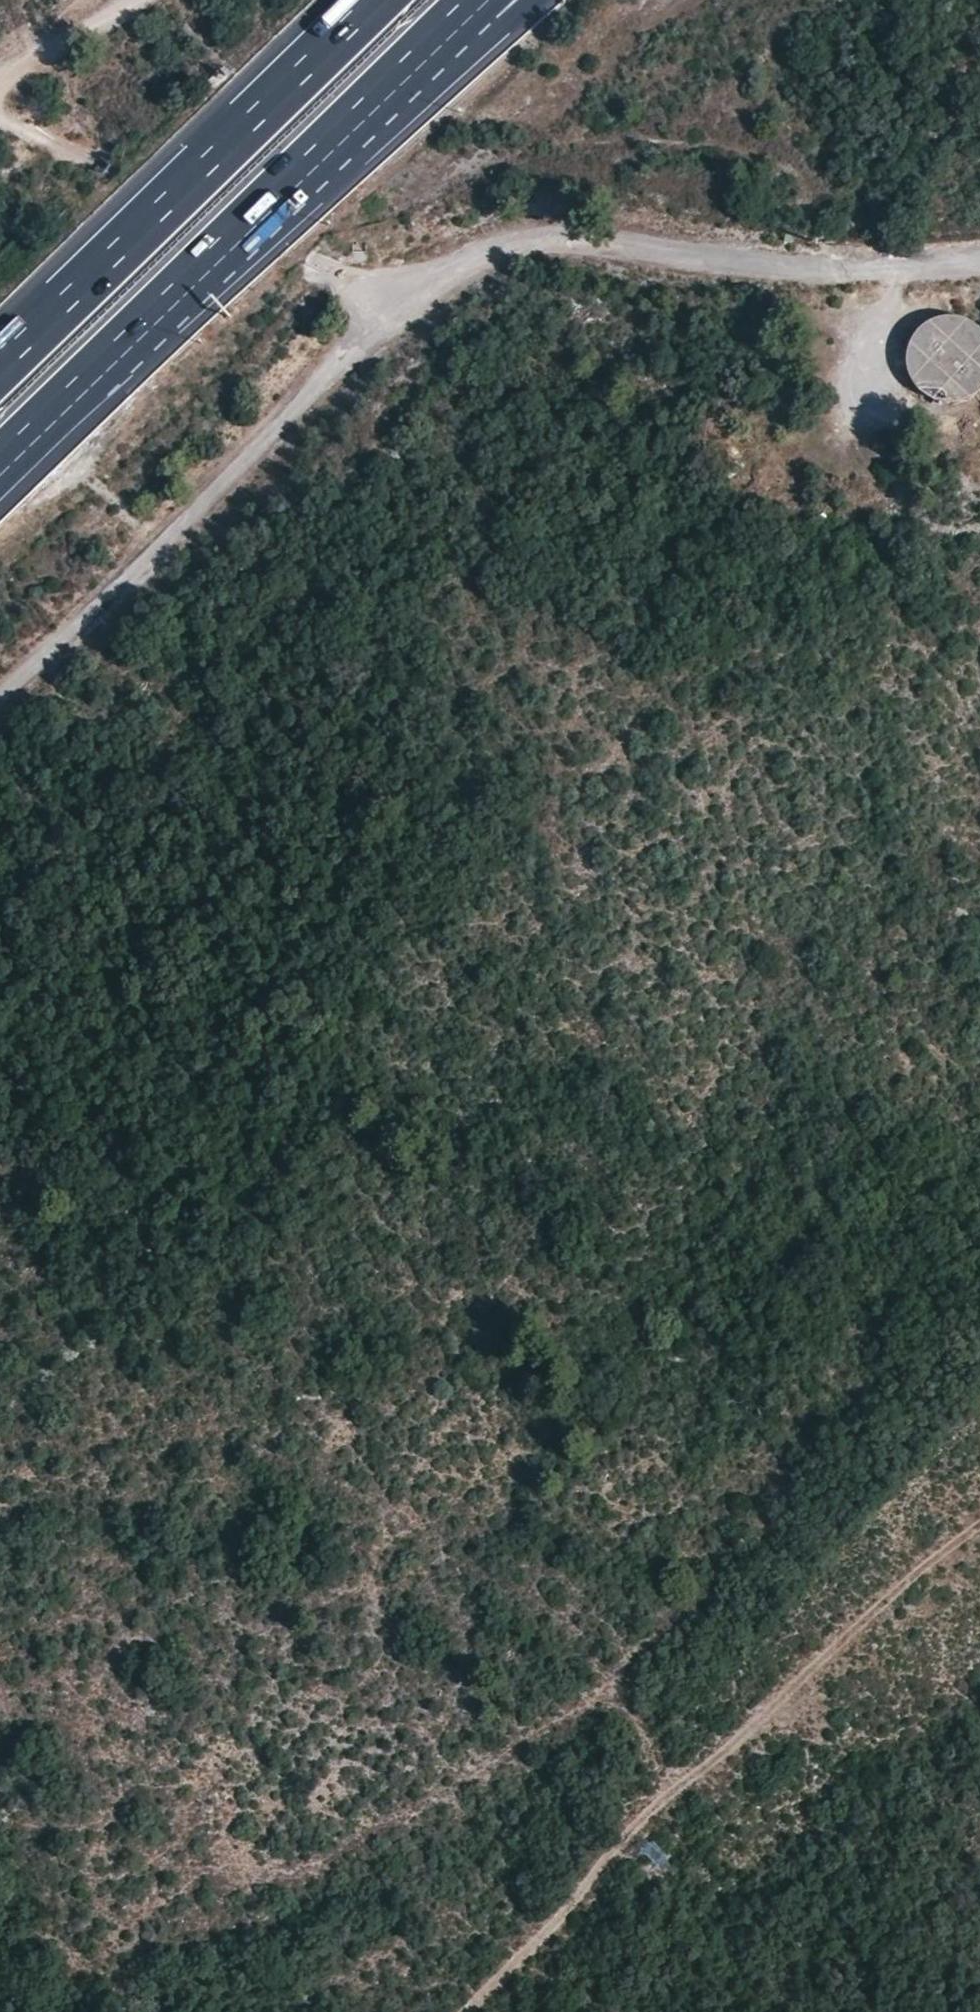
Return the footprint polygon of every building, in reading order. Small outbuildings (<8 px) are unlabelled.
[(973,325),(958,318),(938,319),(920,327),(906,346),(906,370),(915,390),(929,401),(950,405),(972,401),(979,391),(979,331),(979,330),(973,325)]
